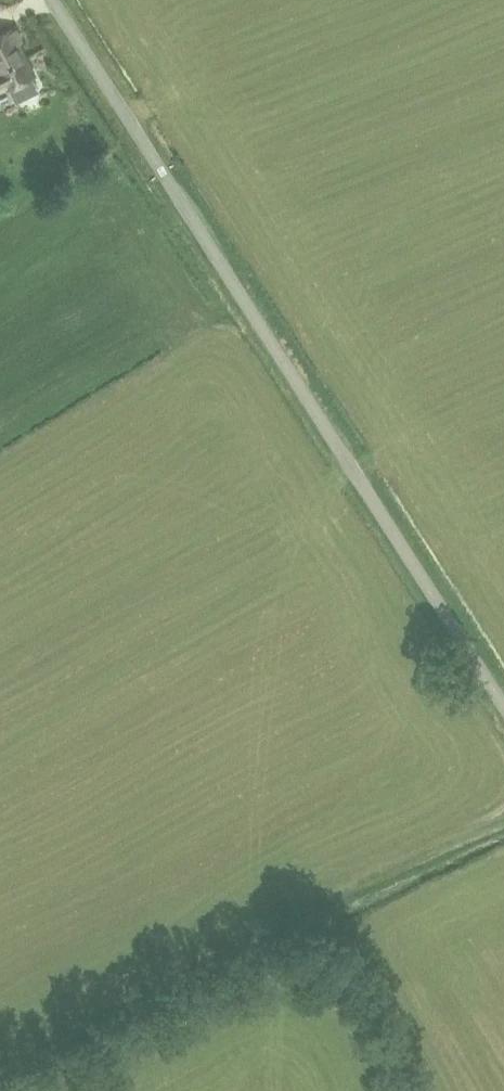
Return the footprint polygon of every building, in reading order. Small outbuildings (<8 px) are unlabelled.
[(31,75),(33,74),(10,29),(0,34),(0,88),(6,85),(7,87),(9,86),(16,101),(38,90),(31,75)]
